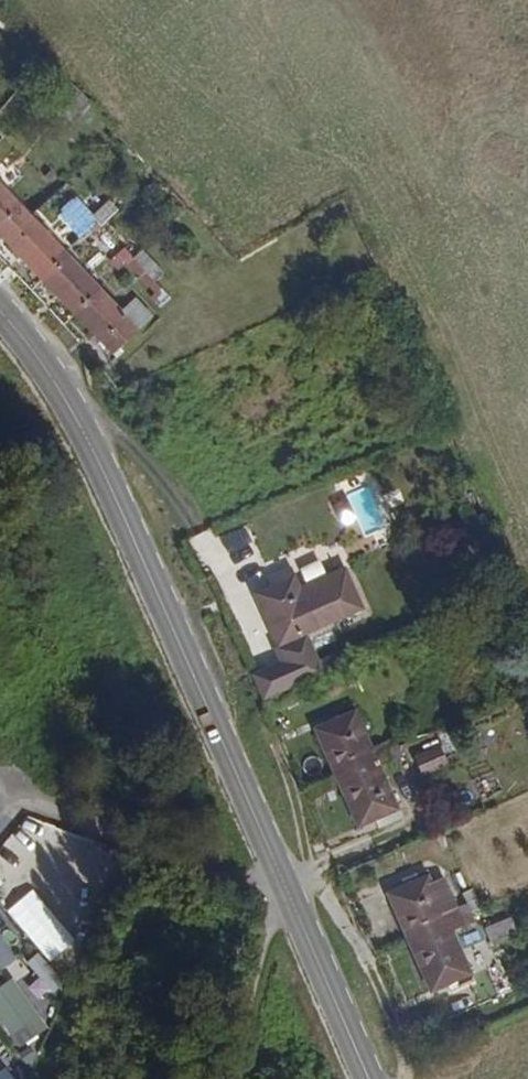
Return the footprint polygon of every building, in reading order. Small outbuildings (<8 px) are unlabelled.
[(0,185),(0,223),(5,218),(14,228),(28,214),(0,185)] [(98,222),(75,197),(59,212),(82,237),(98,222)] [(28,214),(14,228),(5,218),(0,223),(0,235),(43,279),(69,255),(66,252),(28,214)] [(128,248),(126,246),(110,261),(116,268),(132,253),(128,248)] [(152,266),(139,253),(133,258),(145,272),(152,266)] [(100,287),(69,255),(43,279),(75,311),(100,287)] [(145,272),(133,258),(128,263),(165,304),(170,299),(156,284),(145,272)] [(155,312),(138,295),(122,310),(100,287),(75,311),(114,352),(155,312)] [(302,631),(361,607),(344,568),(298,587),(293,575),(254,591),(282,660),(258,670),(267,691),(327,667),(313,633),(304,637),(302,631)] [(372,745),(358,710),(346,715),(331,722),(313,729),(334,779),(400,751),(394,736),(372,745)] [(401,811),(385,773),(406,764),(400,751),(334,779),(351,819),(355,830),(369,824),(378,821),(401,811)] [(403,932),(457,908),(449,890),(444,878),(431,883),(427,874),(414,880),(401,885),(393,889),(385,892),(403,932)] [(455,931),(479,920),(471,902),(457,908),(403,932),(421,973),(430,995),(474,976),(455,931)] [(522,935),(513,915),(485,927),(494,947),(522,935)]
